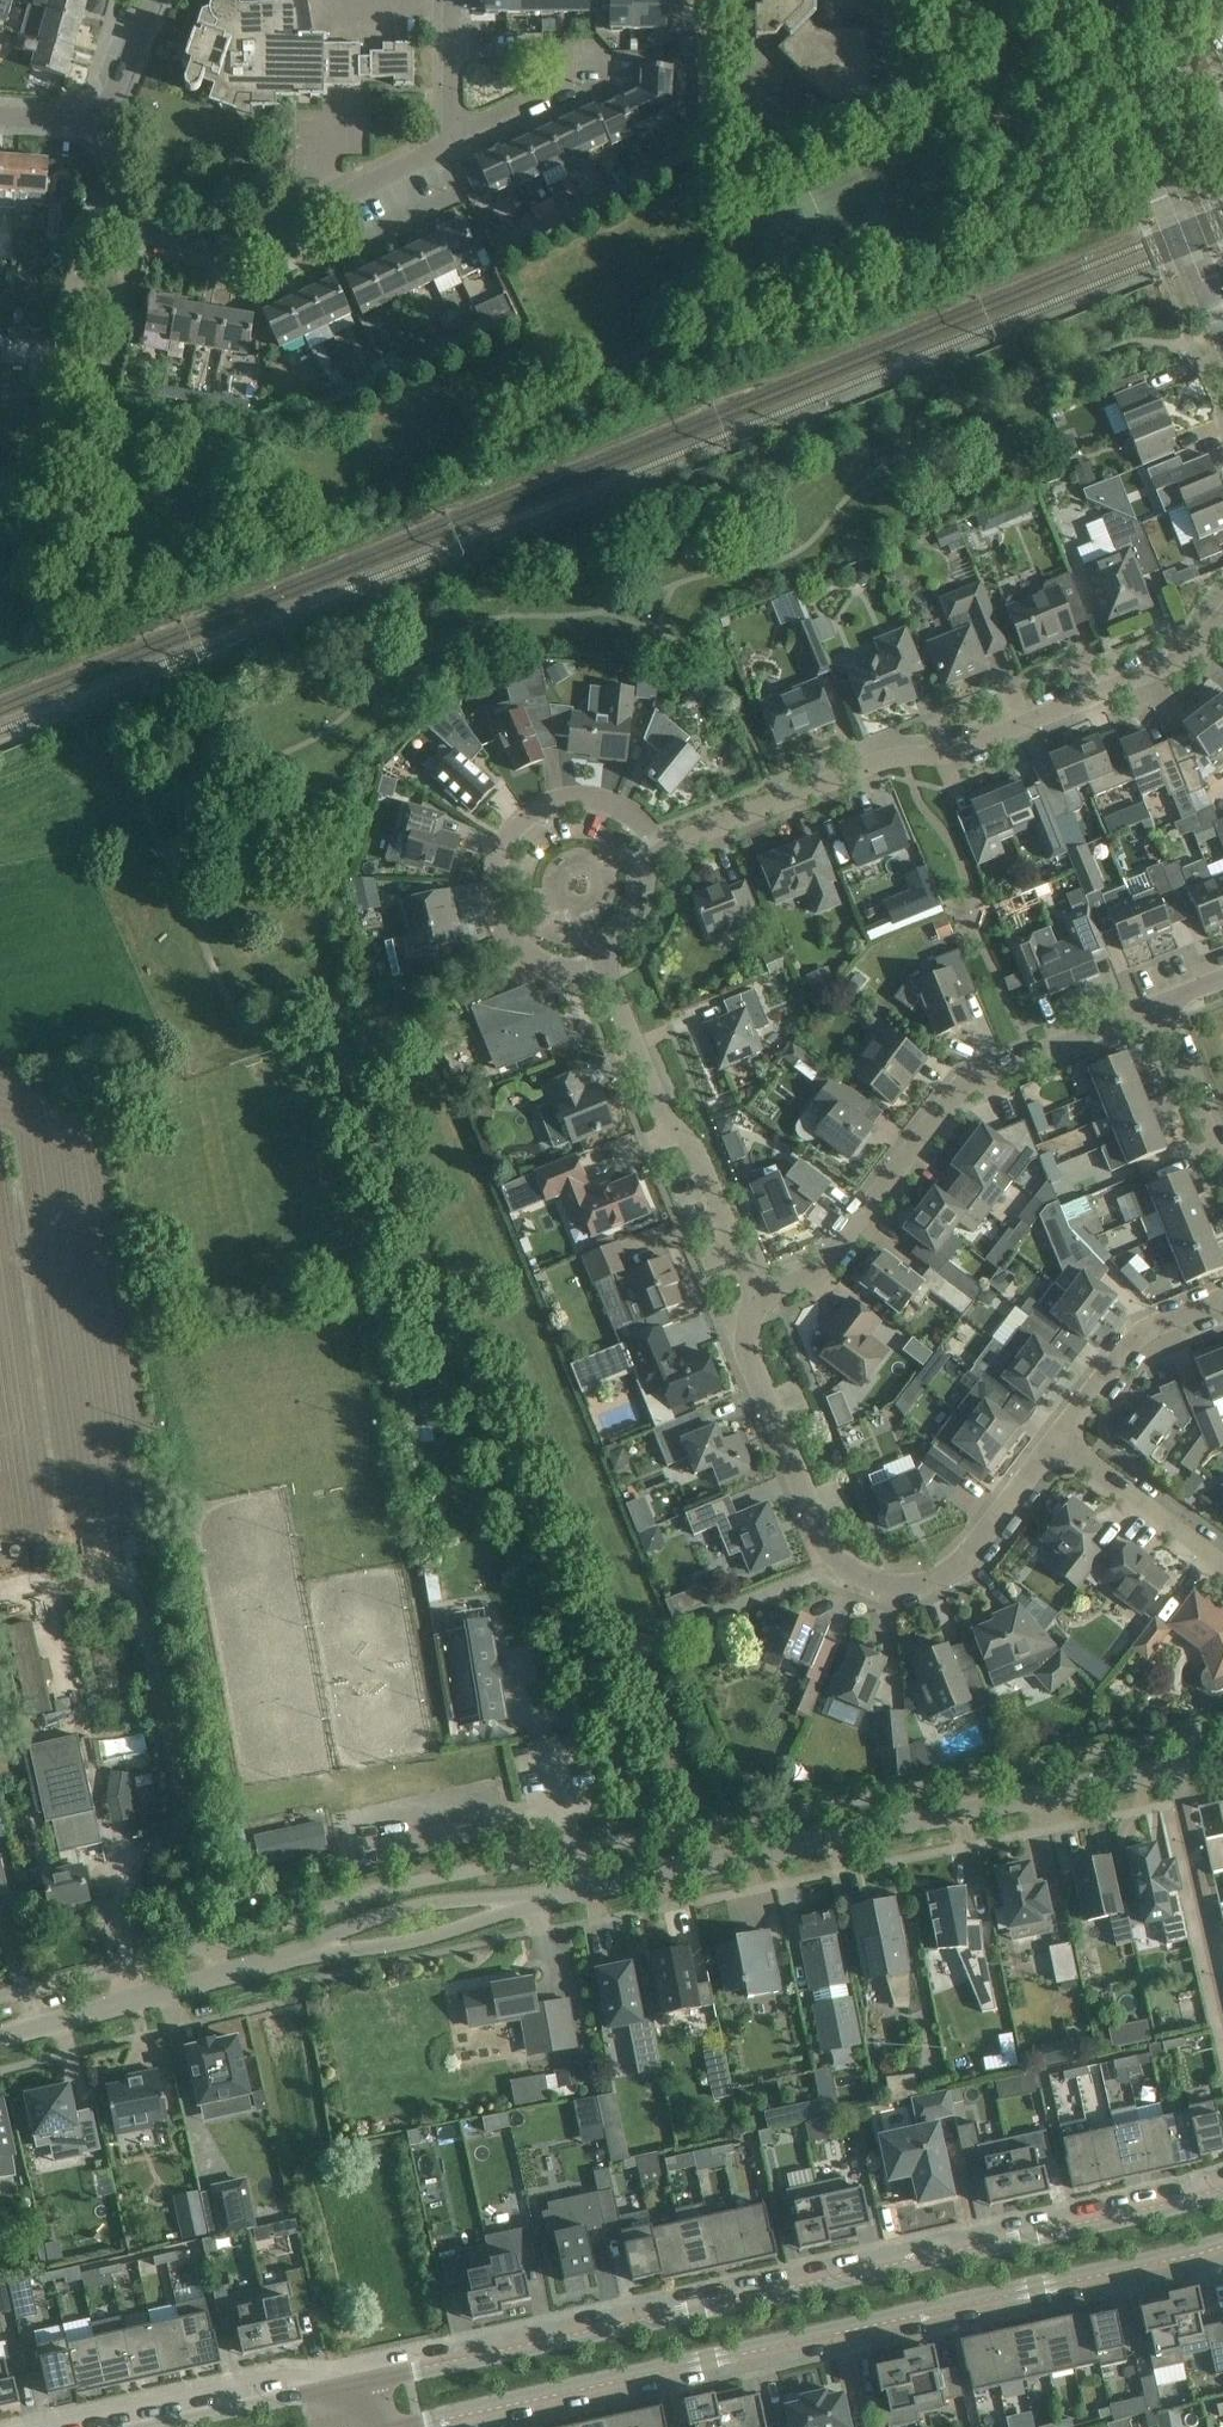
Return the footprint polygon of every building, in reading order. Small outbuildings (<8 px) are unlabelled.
[(6,22),(12,2),(3,0),(0,0),(0,20),(6,22)] [(81,22),(87,0),(36,0),(34,8),(29,6),(28,7),(81,22)] [(305,0),(283,0),(278,1),(277,1),(264,4),(252,4),(236,4),(234,1),(232,0),(218,0),(217,0),(215,2),(214,4),(214,6),(213,8),(214,11),(215,14),(216,16),(219,18),(215,28),(198,22),(183,68),(189,70),(185,81),(185,83),(185,86),(185,87),(187,89),(188,90),(191,92),(193,92),(195,92),(196,91),(198,90),(199,89),(200,87),(203,81),(215,85),(209,100),(207,99),(206,100),(236,111),(252,116),(252,108),(279,108),(279,106),(276,106),(276,95),(327,95),(327,93),(324,93),(324,86),(360,86),(360,71),(370,71),(370,78),(394,78),(394,86),(414,86),(414,44),(394,44),(394,52),(370,53),(370,58),(360,58),(360,44),(324,44),(324,37),(327,37),(327,35),(312,35),(312,32),(310,32),(307,14),(310,14),(307,1),(305,2),(305,0)] [(471,10),(486,10),(486,13),(596,13),(596,22),(610,22),(610,30),(667,30),(667,0),(471,0),(471,10)] [(761,7),(755,7),(755,36),(775,36),(776,35),(784,43),(777,50),(826,100),(870,100),(870,31),(818,31),(809,21),(816,14),(816,0),(761,0),(761,7)] [(34,9),(28,28),(23,26),(21,35),(74,50),(81,22),(34,9)] [(74,50),(21,35),(17,50),(35,55),(32,69),(66,78),(74,50)] [(678,38),(678,55),(690,55),(690,50),(697,50),(697,55),(698,127),(710,134),(710,55),(710,38),(694,38),(678,38)] [(1210,71),(1203,55),(1187,62),(1194,78),(1210,71)] [(640,66),(639,90),(670,109),(672,68),(640,66)] [(639,90),(619,99),(633,127),(670,109),(639,90)] [(633,127),(619,99),(604,106),(602,103),(593,107),(609,142),(611,145),(636,134),(633,127)] [(570,118),(586,153),(609,142),(593,107),(570,118)] [(546,130),(563,164),(586,153),(570,118),(546,130)] [(710,134),(698,127),(698,143),(659,163),(666,172),(710,150),(710,134)] [(532,136),(523,141),(540,175),(542,174),(549,187),(561,181),(570,177),(563,164),(546,130),(532,136)] [(497,149),(514,183),(516,187),(540,175),(523,141),(509,147),(507,144),(497,149)] [(514,183),(497,149),(475,159),(480,169),(467,175),(478,200),(514,183)] [(16,210),(19,159),(0,157),(0,209),(16,210)] [(19,159),(16,210),(31,210),(31,206),(45,207),(49,161),(19,159)] [(632,189),(666,172),(659,163),(627,179),(632,189)] [(570,177),(561,181),(567,193),(576,188),(570,177)] [(605,190),(610,201),(632,189),(627,179),(605,190)] [(588,212),(610,201),(605,190),(583,201),(588,212)] [(559,214),(564,224),(588,212),(583,201),(559,214)] [(69,208),(50,207),(48,240),(67,242),(69,208)] [(539,236),(564,224),(559,214),(534,226),(539,236)] [(461,219),(436,231),(439,236),(456,269),(461,279),(492,264),(485,250),(478,254),(471,240),(461,219)] [(539,236),(534,226),(492,247),(497,257),(539,236)] [(456,269),(439,236),(415,247),(431,281),(456,269)] [(431,281),(415,247),(392,258),(408,292),(431,281)] [(408,292),(392,258),(369,269),(385,303),(408,292)] [(385,303),(369,269),(345,280),(361,314),(385,303)] [(334,279),(310,291),(327,326),(351,314),(334,279)] [(287,302),(304,337),(327,326),(310,291),(287,302)] [(170,336),(177,298),(152,293),(145,332),(170,336)] [(482,322),(480,323),(485,334),(518,318),(516,314),(506,294),(488,302),(495,316),(482,322)] [(188,300),(177,298),(170,336),(169,341),(180,343),(195,346),(202,308),(187,305),(188,300)] [(280,348),(304,337),(287,302),(263,313),(280,348)] [(221,351),(228,312),(202,308),(195,346),(221,351)] [(254,317),(228,312),(221,351),(248,355),(254,317)] [(457,334),(457,335),(462,345),(485,334),(480,323),(457,334)] [(434,345),(434,346),(439,356),(462,345),(457,335),(434,345)] [(411,356),(411,357),(416,367),(439,356),(434,346),(411,356)] [(392,378),(416,367),(411,357),(402,361),(398,351),(383,359),(392,378)] [(383,370),(354,383),(360,394),(392,378),(383,359),(382,359),(386,368),(383,370)] [(1110,387),(1128,431),(1166,416),(1156,393),(1150,396),(1141,374),(1110,387)] [(354,383),(331,394),(336,405),(360,394),(354,383)] [(140,394),(144,395),(159,397),(161,387),(142,384),(140,394)] [(178,400),(180,390),(161,387),(159,397),(178,400)] [(213,396),(194,393),(193,403),(211,406),(213,396)] [(313,416),(336,405),(331,394),(308,406),(313,416)] [(230,409),(232,399),(213,396),(211,406),(230,409)] [(1166,416),(1128,431),(1142,467),(1152,463),(1160,459),(1174,454),(1169,441),(1175,439),(1166,416)] [(1069,435),(1060,439),(1066,453),(1075,450),(1069,435)] [(1162,464),(1147,470),(1155,490),(1175,482),(1184,506),(1222,491),(1207,455),(1185,465),(1181,466),(1177,457),(1176,458),(1162,464)] [(1094,484),(1088,468),(1076,473),(1082,489),(1094,484)] [(1119,477),(1083,490),(1087,500),(1136,521),(1119,477)] [(1222,491),(1184,506),(1198,540),(1192,542),(1200,561),(1221,553),(1219,547),(1222,545),(1222,493),(1222,491)] [(1029,495),(1013,502),(1019,518),(1035,511),(1029,495)] [(1091,541),(1077,546),(1084,563),(1081,563),(1088,579),(1097,603),(1106,625),(1153,607),(1141,578),(1159,571),(1150,549),(1145,538),(1140,524),(1136,522),(1114,513),(1104,517),(1085,524),(1091,541)] [(1175,569),(1163,574),(1169,589),(1181,585),(1175,569)] [(857,573),(854,578),(856,584),(861,587),(868,585),(870,580),(869,574),(863,571),(857,573)] [(987,669),(984,662),(982,657),(1006,648),(980,583),(941,600),(949,619),(955,634),(928,645),(945,686),(987,669)] [(781,599),(771,603),(781,626),(790,622),(793,629),(810,622),(796,587),(779,594),(781,599)] [(1022,596),(1017,595),(1009,598),(1007,602),(1006,606),(1008,609),(1007,609),(1023,649),(1056,636),(1058,640),(1076,633),(1058,589),(1026,602),(1025,598),(1022,596)] [(810,622),(793,629),(806,662),(824,655),(810,622)] [(898,700),(913,694),(906,676),(923,669),(906,627),(873,641),(880,656),(847,669),(850,676),(849,677),(864,714),(898,700)] [(512,716),(490,725),(492,730),(501,752),(507,750),(516,771),(544,760),(541,754),(532,731),(552,728),(553,737),(555,736),(551,713),(550,707),(548,694),(545,675),(542,659),(541,659),(522,667),(524,679),(527,698),(510,701),(512,716)] [(560,663),(547,670),(556,685),(568,677),(560,663)] [(640,695),(656,698),(666,673),(644,670),(640,695)] [(677,682),(667,678),(661,694),(669,697),(671,694),(675,696),(679,685),(677,682)] [(831,717),(817,682),(761,704),(778,744),(798,736),(796,731),(831,717)] [(573,709),(550,707),(551,713),(555,736),(570,738),(569,752),(591,754),(591,757),(626,761),(628,737),(630,720),(629,720),(632,690),(609,687),(606,717),(573,714),(573,709)] [(1221,696),(1217,692),(1200,704),(1204,709),(1222,734),(1222,697),(1221,696)] [(469,707),(465,693),(447,699),(456,712),(469,707)] [(483,749),(456,712),(447,699),(435,712),(451,727),(444,734),(472,760),(483,749)] [(1200,704),(1184,717),(1187,722),(1186,731),(1201,750),(1218,774),(1222,770),(1222,734),(1200,704)] [(668,720),(656,710),(643,741),(648,744),(661,755),(645,774),(671,795),(698,761),(705,767),(705,766),(682,747),(690,738),(668,720)] [(1117,738),(1123,752),(1135,781),(1141,796),(1165,786),(1169,796),(1186,789),(1171,751),(1155,758),(1142,728),(1117,738)] [(1093,797),(1135,781),(1123,752),(1106,759),(1097,738),(1073,748),(1088,784),(1093,797)] [(1169,741),(1167,742),(1170,747),(1171,751),(1186,789),(1189,795),(1207,788),(1203,780),(1194,757),(1177,764),(1169,743),(1170,742),(1169,741)] [(1088,784),(1073,748),(1048,758),(1057,779),(1040,786),(1041,787),(1055,821),(1080,811),(1082,804),(1076,789),(1088,784)] [(476,770),(455,751),(433,776),(448,790),(448,794),(456,800),(459,800),(472,811),(494,786),(476,770)] [(393,792),(396,782),(382,777),(379,788),(393,792)] [(1049,807),(1032,813),(1018,777),(993,788),(1000,806),(1012,835),(1036,825),(1049,859),(1067,853),(1049,806),(1049,807)] [(968,798),(982,832),(966,838),(977,866),(1004,854),(999,841),(1012,835),(1000,806),(993,788),(968,798)] [(415,808),(408,805),(400,831),(412,834),(403,864),(423,869),(424,865),(450,872),(459,838),(434,830),(438,814),(415,808)] [(1212,806),(1196,813),(1202,828),(1218,821),(1212,806)] [(907,846),(892,810),(863,822),(861,818),(841,826),(850,848),(857,866),(907,846)] [(1202,828),(1196,815),(1174,824),(1179,837),(1202,828)] [(1213,824),(1222,848),(1222,820),(1213,824)] [(833,881),(817,842),(788,854),(786,849),(760,860),(778,904),(807,892),(816,914),(838,905),(829,883),(833,881)] [(1086,845),(1067,852),(1085,897),(1104,889),(1086,845)] [(1152,845),(1145,848),(1150,860),(1156,857),(1152,845)] [(1176,900),(1190,895),(1205,933),(1222,925),(1222,907),(1208,869),(1204,861),(1182,869),(1180,863),(1163,870),(1176,900)] [(1207,867),(1209,873),(1212,880),(1222,907),(1222,861),(1207,867)] [(1129,881),(1125,880),(1123,880),(1126,888),(1148,941),(1172,931),(1162,906),(1176,900),(1161,866),(1147,871),(1140,874),(1139,877),(1129,881)] [(941,904),(926,868),(906,876),(913,892),(904,896),(912,916),(941,904)] [(1031,880),(1035,890),(1049,884),(1045,875),(1031,880)] [(375,879),(363,879),(351,879),(358,912),(381,908),(375,879)] [(1021,896),(1035,890),(1031,880),(1017,886),(1021,896)] [(758,920),(744,884),(728,890),(719,886),(692,897),(707,933),(726,925),(728,932),(758,920)] [(1049,884),(1035,890),(1039,900),(1053,894),(1049,884)] [(1126,888),(1102,898),(1123,951),(1148,941),(1126,888)] [(1039,900),(1035,890),(1021,896),(1025,905),(1039,900)] [(454,914),(449,891),(426,896),(403,901),(411,936),(385,943),(393,978),(411,971),(408,959),(432,954),(431,948),(455,943),(448,915),(454,914)] [(1103,941),(1089,906),(1072,912),(1062,916),(1066,927),(1071,939),(1057,944),(1073,983),(1074,986),(1077,994),(1102,984),(1099,976),(1094,965),(1110,959),(1103,941)] [(953,936),(946,917),(932,922),(939,941),(953,936)] [(1009,944),(1026,986),(1042,980),(1049,996),(1074,986),(1057,944),(1050,929),(1026,938),(1009,944)] [(907,980),(894,998),(913,1012),(924,1008),(936,1037),(972,1022),(959,992),(973,986),(977,994),(977,993),(972,980),(959,949),(935,959),(938,967),(934,969),(936,974),(919,981),(917,976),(907,980)] [(779,952),(766,957),(772,972),(785,967),(779,952)] [(835,986),(831,975),(809,983),(813,995),(835,986)] [(1021,987),(1017,975),(1004,979),(1009,991),(1021,987)] [(493,1059),(543,1039),(548,1049),(568,1041),(554,1007),(538,1014),(527,987),(496,999),(490,985),(461,997),(468,1013),(473,1010),(493,1059)] [(769,1026),(754,990),(723,1002),(729,1016),(704,1026),(714,1049),(711,1050),(719,1071),(740,1062),(739,1059),(762,1050),(754,1032),(769,1026)] [(455,1015),(444,1006),(435,1018),(446,1027),(455,1015)] [(925,1060),(921,1057),(883,1028),(850,1072),(891,1104),(907,1083),(925,1060)] [(782,1058),(793,1066),(803,1053),(792,1044),(782,1058)] [(1088,1069),(1098,1094),(1136,1078),(1126,1053),(1088,1069)] [(796,1128),(796,1129),(796,1130),(796,1131),(796,1132),(796,1133),(797,1134),(797,1135),(798,1136),(799,1137),(800,1138),(801,1139),(802,1139),(803,1140),(804,1140),(805,1141),(806,1141),(807,1141),(808,1141),(809,1141),(810,1141),(811,1141),(812,1140),(813,1140),(814,1139),(815,1139),(816,1138),(817,1137),(818,1137),(818,1136),(830,1145),(833,1147),(833,1152),(841,1159),(846,1157),(849,1159),(851,1156),(856,1157),(863,1148),(861,1144),(872,1129),(848,1111),(859,1096),(840,1082),(835,1078),(836,1077),(824,1068),(814,1081),(825,1090),(812,1106),(796,1128)] [(586,1090),(578,1073),(546,1086),(553,1105),(557,1104),(573,1142),(613,1126),(601,1096),(595,1099),(591,1088),(586,1090)] [(1108,1118),(1146,1102),(1136,1078),(1098,1094),(1108,1118)] [(475,1119),(490,1120),(491,1101),(477,1100),(475,1119)] [(1032,1120),(1042,1116),(1037,1102),(1027,1106),(1032,1120)] [(1117,1142),(1156,1126),(1146,1102),(1108,1118),(1091,1124),(1097,1137),(1113,1131),(1117,1142)] [(1042,1116),(1032,1120),(1038,1134),(1048,1130),(1042,1116)] [(716,1122),(721,1136),(729,1133),(732,1125),(729,1117),(716,1122)] [(999,1171),(1013,1181),(1014,1182),(1028,1163),(1040,1158),(1039,1157),(1025,1121),(1024,1121),(1025,1124),(996,1136),(982,1126),(981,1127),(975,1123),(961,1141),(999,1171)] [(1156,1126),(1117,1142),(1100,1149),(1110,1173),(1166,1150),(1156,1126)] [(961,1174),(952,1185),(988,1213),(1004,1192),(1013,1181),(999,1171),(961,1141),(960,1142),(966,1147),(951,1166),(961,1174)] [(1039,1157),(1040,1158),(1045,1171),(1056,1167),(1050,1152),(1039,1157)] [(553,1165),(535,1173),(547,1200),(560,1195),(572,1224),(585,1219),(592,1237),(627,1223),(649,1214),(634,1177),(589,1195),(585,1185),(586,1184),(575,1156),(553,1165)] [(830,1185),(800,1162),(786,1180),(781,1182),(779,1176),(751,1187),(770,1235),(798,1224),(796,1219),(804,1216),(812,1205),(813,1206),(830,1185)] [(1061,1181),(1056,1167),(1045,1171),(1051,1185),(1061,1181)] [(1156,1212),(1195,1196),(1185,1171),(1146,1187),(1147,1188),(1130,1194),(1139,1218),(1156,1212)] [(508,1207),(526,1200),(518,1180),(501,1187),(508,1207)] [(934,1189),(919,1209),(951,1234),(959,1223),(972,1233),(988,1213),(952,1185),(944,1196),(934,1189)] [(1166,1236),(1205,1220),(1195,1196),(1156,1212),(1166,1236)] [(1022,1221),(1014,1232),(1022,1238),(1044,1210),(1047,1207),(1034,1197),(1018,1218),(1022,1221)] [(1069,1229),(1075,1235),(1082,1242),(1091,1238),(1092,1237),(1103,1233),(1089,1197),(1077,1202),(1061,1208),(1069,1229)] [(1047,1207),(1044,1210),(1050,1224),(1046,1226),(1061,1260),(1067,1257),(1079,1268),(1088,1257),(1091,1252),(1084,1245),(1082,1242),(1075,1235),(1069,1229),(1061,1208),(1058,1202),(1047,1207)] [(919,1209),(903,1230),(920,1243),(912,1254),(930,1268),(931,1269),(947,1263),(948,1262),(962,1242),(951,1234),(919,1209)] [(1214,1244),(1205,1220),(1166,1236),(1176,1260),(1214,1244)] [(1022,1238),(1014,1232),(1005,1243),(1014,1249),(1022,1238)] [(612,1237),(581,1250),(583,1256),(595,1252),(597,1251),(615,1243),(612,1237)] [(1091,1238),(1082,1242),(1084,1245),(1091,1252),(1095,1256),(1103,1249),(1092,1238),(1091,1238)] [(595,1252),(583,1256),(594,1283),(614,1275),(620,1290),(634,1323),(646,1318),(651,1332),(659,1329),(672,1323),(667,1310),(685,1303),(673,1273),(668,1274),(662,1260),(629,1274),(617,1243),(615,1243),(595,1252)] [(1176,1260),(1186,1284),(1222,1269),(1222,1265),(1214,1244),(1176,1260)] [(1083,1272),(1067,1293),(1100,1319),(1116,1298),(1098,1284),(1107,1271),(1108,1270),(1095,1256),(1091,1252),(1088,1257),(1079,1268),(1079,1269),(1083,1272)] [(874,1268),(861,1284),(880,1299),(899,1313),(909,1300),(919,1308),(931,1292),(932,1290),(885,1254),(882,1257),(878,1257),(872,1265),(874,1268)] [(1120,1272),(1127,1279),(1138,1275),(1128,1264),(1120,1272)] [(930,1268),(930,1269),(931,1269),(946,1281),(936,1295),(931,1292),(963,1317),(974,1302),(947,1280),(931,1269),(930,1268)] [(1149,1286),(1138,1275),(1127,1279),(1141,1294),(1149,1286)] [(971,1279),(962,1291),(974,1300),(983,1288),(971,1279)] [(1100,1319),(1067,1293),(1054,1284),(1038,1304),(1030,1298),(1021,1309),(1030,1316),(1057,1337),(1066,1326),(1084,1340),(1100,1319)] [(983,1302),(991,1302),(995,1296),(987,1289),(979,1299),(983,1302)] [(874,1318),(855,1303),(836,1328),(830,1336),(835,1339),(821,1357),(854,1382),(865,1367),(872,1373),(888,1351),(869,1336),(880,1322),(874,1318)] [(1030,1316),(1005,1348),(1018,1358),(1051,1383),(1067,1362),(1049,1348),(1057,1337),(1030,1316)] [(659,1329),(651,1332),(584,1359),(595,1385),(639,1368),(649,1394),(663,1388),(670,1408),(697,1397),(719,1388),(705,1353),(674,1365),(659,1329)] [(912,1337),(902,1350),(923,1366),(933,1353),(912,1337)] [(974,1367),(976,1368),(972,1374),(981,1381),(989,1387),(1008,1402),(1017,1391),(1035,1405),(1051,1383),(1018,1358),(1005,1348),(995,1340),(974,1367)] [(1212,1402),(1222,1398),(1222,1357),(1218,1346),(1193,1356),(1212,1402)] [(938,1349),(927,1363),(937,1370),(947,1356),(938,1349)] [(1008,1452),(1023,1431),(1000,1413),(1008,1402),(989,1387),(981,1381),(956,1413),(1008,1452)] [(1190,1421),(1175,1382),(1159,1389),(1161,1394),(1149,1399),(1148,1398),(1118,1437),(1156,1466),(1157,1465),(1148,1458),(1162,1439),(1174,1424),(1183,1431),(1190,1421)] [(909,1398),(904,1394),(895,1405),(900,1412),(904,1416),(909,1411),(909,1398)] [(1216,1408),(1194,1417),(1209,1453),(1222,1447),(1222,1425),(1216,1408)] [(704,1430),(697,1411),(675,1420),(652,1429),(667,1466),(688,1458),(695,1474),(712,1467),(719,1484),(753,1470),(739,1435),(726,1440),(723,1432),(719,1433),(716,1425),(704,1430)] [(991,1473),(1008,1452),(956,1413),(931,1445),(934,1448),(959,1466),(968,1455),(991,1473)] [(431,1425),(414,1428),(417,1444),(434,1441),(431,1425)] [(630,1464),(623,1448),(608,1454),(614,1471),(630,1464)] [(884,1470),(869,1476),(874,1489),(872,1489),(882,1513),(878,1516),(878,1517),(881,1525),(887,1525),(888,1529),(917,1518),(919,1522),(935,1516),(924,1490),(937,1474),(954,1487),(966,1472),(959,1466),(934,1448),(911,1479),(891,1487),(884,1470)] [(1195,1473),(1180,1493),(1189,1500),(1204,1480),(1195,1473)] [(686,1514),(685,1514),(694,1536),(717,1526),(723,1543),(724,1542),(730,1556),(742,1551),(751,1572),(789,1557),(783,1543),(769,1510),(767,1504),(731,1519),(724,1502),(724,1501),(730,1499),(729,1496),(686,1514)] [(1072,1499),(1041,1539),(1061,1554),(1064,1557),(1054,1570),(1078,1588),(1104,1555),(1089,1544),(1100,1529),(1088,1520),(1092,1515),(1072,1499)] [(658,1527),(639,1535),(646,1554),(658,1549),(662,1537),(658,1527)] [(1143,1555),(1129,1544),(1100,1582),(1142,1614),(1168,1580),(1140,1558),(1143,1555)] [(438,1571),(425,1573),(429,1604),(443,1601),(438,1571)] [(668,1599),(675,1616),(702,1605),(695,1588),(668,1599)] [(1194,1594),(1170,1625),(1201,1649),(1209,1667),(1207,1668),(1205,1670),(1204,1671),(1203,1672),(1202,1674),(1201,1676),(1201,1678),(1201,1681),(1201,1682),(1202,1684),(1202,1685),(1204,1687),(1205,1689),(1207,1690),(1209,1692),(1211,1692),(1214,1693),(1216,1693),(1219,1692),(1222,1690),(1222,1689),(1222,1616),(1194,1594)] [(1003,1617),(972,1630),(995,1688),(1015,1680),(1009,1666),(1022,1661),(1050,1693),(1077,1670),(1019,1605),(1018,1606),(1020,1609),(1006,1621),(1003,1617)] [(815,1701),(821,1685),(838,1646),(823,1640),(829,1627),(800,1615),(794,1630),(780,1624),(774,1639),(769,1641),(771,1646),(764,1661),(780,1668),(784,1658),(796,1663),(799,1668),(804,1666),(810,1669),(805,1679),(810,1680),(803,1696),(815,1701)] [(24,1686),(54,1678),(38,1618),(8,1626),(24,1686)] [(1168,1631),(1155,1621),(1134,1648),(1147,1658),(1168,1631)] [(447,1635),(435,1637),(448,1714),(459,1712),(462,1724),(504,1717),(497,1677),(499,1677),(497,1663),(495,1663),(488,1623),(446,1630),(447,1635)] [(914,1659),(912,1660),(920,1681),(914,1684),(928,1718),(949,1710),(954,1720),(991,1705),(975,1667),(959,1674),(947,1645),(932,1651),(927,1647),(915,1652),(914,1659)] [(885,1660),(852,1646),(840,1676),(837,1675),(828,1695),(876,1715),(879,1751),(882,1751),(884,1778),(911,1775),(910,1763),(908,1748),(905,1713),(879,1713),(883,1704),(872,1700),(876,1691),(873,1689),(885,1660)] [(1109,1670),(1093,1658),(1084,1670),(1100,1681),(1109,1670)] [(1098,1725),(1101,1731),(1108,1733),(1115,1730),(1118,1724),(1114,1717),(1107,1714),(1100,1718),(1098,1725)] [(999,1726),(994,1716),(987,1719),(991,1730),(999,1726)] [(31,1753),(23,1755),(37,1814),(44,1812),(46,1823),(52,1821),(63,1872),(44,1876),(51,1908),(89,1900),(81,1868),(80,1868),(76,1850),(101,1844),(77,1736),(30,1747),(31,1753)] [(910,1763),(911,1775),(933,1770),(927,1756),(921,1742),(908,1748),(910,1763)] [(130,1797),(133,1776),(111,1772),(108,1793),(130,1797)] [(326,1849),(321,1823),(255,1837),(261,1863),(326,1849)] [(1205,1840),(1204,1840),(1212,1873),(1222,1871),(1222,1836),(1205,1840)] [(1154,1848),(1143,1850),(1142,1845),(1131,1848),(1132,1853),(1129,1853),(1133,1873),(1134,1877),(1140,1903),(1144,1923),(1161,1920),(1166,1945),(1188,1940),(1172,1864),(1158,1868),(1154,1848)] [(1099,1860),(1098,1855),(1081,1859),(1082,1864),(1073,1865),(1085,1921),(1109,1916),(1116,1946),(1134,1943),(1127,1912),(1120,1914),(1108,1858),(1099,1860)] [(9,1894),(0,1857),(0,1896),(9,1894)] [(996,1909),(1000,1929),(1008,1928),(1009,1929),(1030,1925),(1032,1936),(1052,1932),(1048,1914),(1050,1914),(1044,1886),(1034,1888),(1029,1864),(1021,1866),(1020,1861),(1004,1864),(1005,1869),(997,1870),(1004,1907),(996,1909)] [(966,1921),(966,1887),(937,1893),(926,1893),(937,1950),(956,1950),(982,2013),(996,2010),(978,1921),(966,1921)] [(896,1924),(890,1898),(875,1901),(876,1905),(853,1910),(858,1934),(856,1935),(860,1951),(862,1951),(868,1980),(889,1976),(893,1987),(909,1987),(909,2010),(910,2010),(910,1981),(908,1953),(903,1925),(902,1925),(902,1923),(896,1924)] [(846,1984),(832,1914),(798,1921),(812,1991),(819,1990),(822,2004),(815,2005),(824,2052),(859,2045),(849,1998),(848,1998),(845,1984),(846,1984)] [(736,1938),(737,1944),(717,1948),(726,1993),(745,1989),(747,1998),(779,1992),(767,1932),(736,1938)] [(1049,1946),(1057,1984),(1079,1979),(1071,1942),(1049,1946)] [(687,1948),(652,1955),(660,1993),(655,1994),(660,2017),(714,2006),(710,1983),(695,1986),(687,1948)] [(596,1971),(603,2005),(598,2006),(602,2031),(608,2029),(608,2030),(630,2026),(639,2075),(662,2071),(651,2020),(642,2021),(630,1965),(596,1971)] [(537,2009),(532,1980),(493,1987),(493,1990),(465,1995),(471,2027),(500,2022),(500,2018),(522,2015),(537,2054),(576,2047),(568,2000),(544,2005),(545,2007),(537,2009)] [(1151,2041),(1147,2020),(1108,2028),(1112,2049),(1151,2041)] [(1185,2038),(1174,2040),(1176,2049),(1187,2046),(1185,2038)] [(187,2049),(200,2105),(249,2095),(236,2039),(214,2044),(213,2040),(200,2043),(201,2047),(187,2049)] [(1162,2043),(1164,2051),(1176,2049),(1174,2040),(1162,2043)] [(1074,2059),(1070,2042),(1041,2049),(1045,2066),(1074,2059)] [(1125,2059),(1127,2067),(1138,2064),(1136,2056),(1125,2059)] [(1016,2059),(1002,2062),(1004,2072),(1018,2069),(1016,2059)] [(1115,2069),(1127,2067),(1125,2059),(1113,2061),(1115,2069)] [(1075,2070),(1076,2078),(1088,2075),(1086,2067),(1075,2070)] [(135,2073),(136,2079),(106,2086),(115,2127),(132,2124),(134,2130),(155,2125),(153,2119),(168,2116),(158,2068),(135,2073)] [(581,2070),(555,2074),(558,2088),(583,2084),(581,2070)] [(1064,2080),(1076,2078),(1075,2070),(1063,2072),(1064,2080)] [(1026,2073),(1029,2088),(1041,2086),(1037,2071),(1026,2073)] [(918,2097),(914,2075),(886,2078),(891,2103),(918,2097)] [(727,2077),(713,2080),(717,2100),(731,2097),(727,2077)] [(25,2095),(37,2149),(79,2140),(83,2155),(101,2151),(92,2110),(75,2113),(69,2086),(25,2095)] [(961,2088),(948,2090),(951,2104),(964,2102),(961,2088)] [(835,2089),(818,2093),(823,2117),(840,2113),(837,2097),(835,2089)] [(837,2097),(840,2113),(875,2105),(872,2089),(837,2097)] [(954,2117),(951,2105),(948,2090),(910,2099),(917,2130),(880,2138),(890,2180),(913,2175),(919,2203),(952,2196),(935,2121),(954,2117)] [(1199,2158),(1222,2152),(1222,2140),(1215,2102),(1188,2108),(1199,2158)] [(14,2155),(3,2103),(0,2103),(0,2159),(14,2155)] [(800,2108),(803,2121),(822,2117),(819,2103),(800,2108)] [(1164,2117),(1175,2169),(1201,2163),(1199,2158),(1188,2108),(1187,2108),(1188,2112),(1164,2117)] [(842,2114),(845,2129),(858,2126),(855,2111),(842,2114)] [(509,2112),(482,2117),(485,2132),(511,2128),(509,2112)] [(1139,2123),(1150,2174),(1175,2169),(1164,2117),(1139,2123)] [(822,2120),(805,2124),(809,2141),(826,2138),(822,2120)] [(1085,2120),(1059,2126),(1062,2140),(1067,2159),(1065,2160),(1072,2192),(1100,2186),(1088,2134),(1085,2120)] [(990,2207),(1019,2201),(1009,2153),(1006,2139),(980,2145),(975,2123),(956,2128),(964,2165),(980,2162),(984,2161),(989,2181),(984,2182),(990,2207)] [(1114,2129),(1125,2180),(1150,2174),(1139,2123),(1114,2129)] [(408,2131),(411,2147),(423,2144),(420,2129),(408,2131)] [(758,2132),(761,2147),(774,2144),(771,2129),(758,2132)] [(1088,2134),(1100,2186),(1125,2180),(1114,2129),(1088,2134)] [(1046,2131),(1006,2139),(1009,2153),(1019,2201),(1049,2194),(1043,2169),(1039,2170),(1037,2161),(1052,2158),(1046,2131)] [(626,2144),(608,2147),(611,2163),(629,2159),(626,2144)] [(734,2153),(733,2145),(721,2147),(723,2156),(734,2153)] [(723,2156),(721,2147),(709,2150),(711,2158),(723,2156)] [(636,2159),(639,2175),(660,2170),(657,2154),(636,2159)] [(678,2165),(677,2157),(665,2160),(667,2168),(678,2165)] [(637,2167),(635,2159),(624,2161),(625,2170),(637,2167)] [(814,2168),(792,2174),(796,2187),(817,2180),(814,2168)] [(816,2184),(829,2245),(858,2239),(856,2229),(870,2225),(862,2188),(848,2192),(845,2178),(816,2184)] [(255,2229),(244,2182),(214,2188),(214,2191),(200,2194),(210,2239),(214,2238),(255,2229)] [(829,2245),(816,2184),(786,2190),(789,2206),(794,2205),(799,2225),(794,2226),(799,2251),(829,2245)] [(661,2281),(663,2281),(657,2256),(651,2230),(652,2230),(651,2226),(650,2226),(647,2211),(620,2217),(614,2190),(598,2193),(602,2214),(605,2225),(607,2235),(621,2232),(632,2282),(660,2276),(661,2281)] [(597,2193),(549,2204),(550,2211),(542,2213),(547,2237),(554,2235),(564,2281),(596,2274),(590,2247),(608,2242),(597,2193)] [(972,2197),(952,2199),(955,2221),(974,2219),(972,2197)] [(678,2224),(679,2224),(684,2249),(690,2274),(690,2275),(718,2269),(712,2243),(707,2218),(708,2217),(705,2203),(675,2210),(678,2224)] [(203,2205),(180,2210),(186,2239),(209,2235),(203,2205)] [(764,2205),(735,2211),(741,2237),(746,2263),(777,2256),(772,2232),(770,2233),(764,2205)] [(708,2217),(707,2218),(712,2243),(718,2269),(746,2263),(741,2237),(735,2211),(708,2217)] [(285,2223),(287,2236),(299,2234),(297,2220),(285,2223)] [(657,2256),(663,2281),(690,2275),(690,2274),(684,2249),(679,2224),(678,2224),(652,2230),(651,2230),(657,2256)] [(527,2228),(485,2237),(487,2244),(487,2245),(488,2244),(491,2260),(490,2260),(502,2315),(503,2315),(502,2307),(531,2301),(525,2275),(520,2276),(518,2268),(535,2264),(527,2228)] [(210,2239),(202,2240),(205,2255),(217,2252),(214,2238),(210,2239)] [(59,2242),(45,2245),(50,2265),(64,2262),(59,2242)] [(487,2245),(487,2244),(439,2255),(446,2285),(468,2280),(472,2295),(467,2296),(473,2322),(502,2315),(490,2260),(491,2260),(488,2244),(487,2245)] [(167,2263),(179,2261),(177,2253),(165,2255),(167,2263)] [(167,2263),(165,2255),(153,2258),(155,2266),(167,2263)] [(123,2273),(121,2265),(109,2268),(111,2276),(123,2273)] [(111,2276),(109,2268),(97,2270),(99,2278),(111,2276)] [(287,2282),(259,2289),(273,2350),(302,2343),(297,2318),(292,2319),(291,2315),(311,2311),(302,2269),(285,2273),(287,2282)] [(65,2279),(63,2270),(52,2273),(53,2281),(65,2279)] [(52,2273),(40,2275),(42,2284),(53,2281),(52,2273)] [(29,2278),(8,2282),(8,2283),(15,2311),(17,2319),(38,2315),(29,2278)] [(0,2284),(0,2314),(15,2311),(8,2283),(0,2284)] [(230,2285),(212,2289),(221,2329),(241,2325),(242,2330),(237,2331),(242,2353),(243,2356),(256,2353),(273,2350),(259,2289),(232,2295),(230,2285)] [(1167,2295),(1183,2364),(1182,2356),(1211,2350),(1207,2334),(1203,2335),(1198,2315),(1203,2314),(1197,2289),(1167,2295)] [(1153,2370),(1183,2364),(1167,2295),(1168,2303),(1139,2309),(1145,2335),(1150,2334),(1154,2354),(1149,2355),(1153,2370)] [(179,2319),(190,2370),(221,2364),(214,2332),(212,2332),(208,2312),(205,2299),(176,2305),(179,2319)] [(1069,2345),(1074,2369),(1098,2364),(1099,2368),(1100,2368),(1095,2343),(1089,2318),(1088,2312),(1063,2318),(1064,2320),(1069,2345)] [(1116,2312),(1089,2318),(1100,2368),(1126,2362),(1116,2312)] [(120,2317),(92,2324),(106,2389),(134,2383),(123,2331),(120,2317)] [(91,2318),(63,2324),(66,2340),(77,2389),(78,2395),(106,2389),(92,2324),(91,2318)] [(1044,2350),(1049,2375),(1074,2369),(1069,2345),(1064,2320),(1063,2318),(1038,2323),(1038,2325),(1044,2350)] [(190,2370),(179,2319),(151,2325),(162,2377),(190,2370)] [(1023,2378),(1024,2380),(1049,2375),(1044,2350),(1038,2325),(1038,2323),(1013,2329),(1013,2331),(1018,2351),(1023,2376),(1023,2378)] [(162,2377),(151,2325),(123,2331),(134,2383),(162,2377)] [(993,2361),(999,2386),(1024,2380),(1023,2378),(1023,2376),(1018,2351),(1013,2331),(1013,2329),(987,2334),(988,2336),(993,2361)] [(968,2372),(972,2392),(999,2386),(993,2361),(988,2336),(987,2334),(959,2341),(966,2373),(968,2372)] [(77,2389),(66,2340),(37,2346),(48,2396),(77,2389)] [(0,2343),(0,2410),(20,2405),(15,2380),(10,2381),(6,2361),(10,2360),(6,2341),(0,2343)] [(945,2400),(964,2396),(957,2366),(938,2370),(933,2347),(903,2353),(905,2361),(909,2381),(916,2409),(917,2415),(947,2408),(945,2400)] [(1210,2355),(1215,2376),(1222,2375),(1222,2352),(1210,2355)] [(875,2368),(881,2393),(885,2392),(890,2412),(885,2413),(888,2426),(897,2426),(918,2422),(903,2353),(902,2354),(904,2361),(875,2368)] [(1162,2409),(1154,2376),(1140,2379),(1147,2413),(1162,2409)] [(714,2395),(721,2426),(766,2426),(759,2396),(745,2399),(742,2389),(714,2395)] [(842,2394),(826,2398),(825,2392),(801,2398),(802,2403),(785,2407),(790,2426),(850,2426),(842,2394)] [(694,2426),(721,2426),(714,2395),(684,2402),(689,2426),(690,2426),(694,2426)] [(1126,2401),(1109,2405),(1114,2422),(1130,2417),(1126,2401)] [(662,2406),(631,2413),(631,2415),(634,2426),(666,2426),(662,2406)] [(1100,2419),(1111,2416),(1109,2408),(1097,2411),(1100,2419)] [(1140,2416),(1142,2424),(1156,2421),(1154,2412),(1140,2416)] [(631,2415),(631,2413),(603,2419),(603,2421),(605,2426),(634,2426),(631,2415)] [(1169,2413),(1158,2415),(1160,2426),(1172,2426),(1169,2413)] [(1061,2426),(1072,2426),(1073,2426),(1071,2419),(1059,2422),(1061,2426)]
